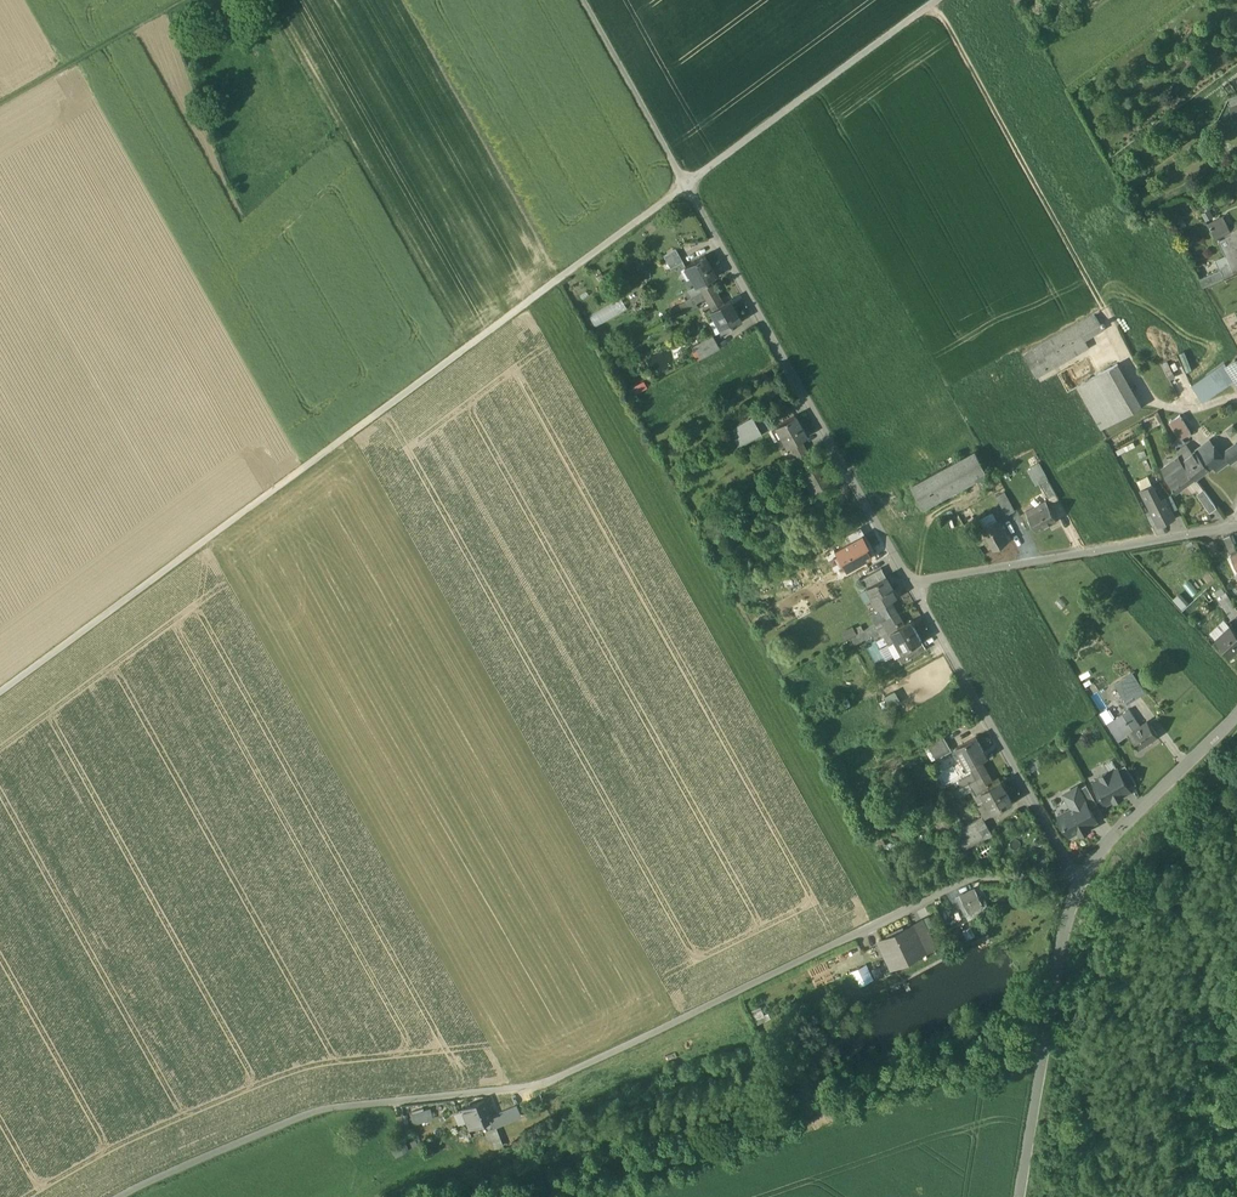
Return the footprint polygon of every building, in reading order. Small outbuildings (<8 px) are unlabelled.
[(1222,217),(1208,224),(1212,231),(1226,224),(1222,217)] [(1226,224),(1212,231),(1216,239),(1217,239),(1230,232),(1226,224)] [(1230,232),(1217,239),(1226,255),(1231,265),(1236,273),(1236,272),(1236,228),(1230,232)] [(676,249),(664,255),(671,268),(683,261),(676,249)] [(705,255),(685,266),(696,286),(709,279),(716,275),(705,255)] [(1226,255),(1216,259),(1221,270),(1231,265),(1226,255)] [(1221,270),(1200,279),(1203,287),(1225,278),(1236,273),(1231,265),(1221,270)] [(709,279),(699,285),(702,291),(706,297),(716,291),(709,279)] [(702,291),(697,294),(700,300),(706,297),(702,291)] [(716,291),(706,297),(712,309),(723,303),(716,291)] [(697,294),(686,301),(689,306),(700,300),(697,294)] [(589,314),(594,325),(628,309),(622,298),(589,314)] [(712,309),(710,310),(714,319),(715,319),(716,319),(722,330),(740,320),(729,300),(723,303),(712,309)] [(686,301),(679,304),(683,310),(689,306),(686,301)] [(1094,313),(1023,354),(1036,377),(1088,346),(1085,340),(1082,335),(1100,324),(1094,313)] [(722,330),(716,319),(715,319),(714,319),(710,322),(716,333),(722,330)] [(1100,324),(1082,335),(1085,340),(1103,329),(1100,324)] [(712,335),(693,345),(701,358),(720,347),(712,335)] [(1225,365),(1234,378),(1236,382),(1236,357),(1225,365)] [(1118,363),(1097,374),(1121,417),(1142,405),(1118,363)] [(1225,364),(1193,386),(1199,395),(1207,398),(1234,378),(1225,365),(1225,364)] [(1097,374),(1077,385),(1102,428),(1121,417),(1097,374)] [(642,380),(631,385),(634,392),(645,386),(642,380)] [(1180,414),(1169,421),(1179,438),(1180,438),(1182,437),(1191,431),(1180,414)] [(796,415),(778,426),(783,436),(782,437),(787,447),(801,439),(807,435),(807,434),(806,435),(796,417),(797,416),(796,415)] [(752,417),(735,427),(740,435),(757,426),(752,417)] [(757,426),(740,435),(740,436),(744,443),(745,444),(762,434),(757,426)] [(740,436),(735,439),(739,447),(744,443),(740,436)] [(1179,438),(1173,442),(1176,447),(1185,442),(1182,437),(1180,438),(1179,438)] [(807,451),(801,439),(790,445),(797,457),(807,451)] [(1209,440),(1195,450),(1208,468),(1213,464),(1216,469),(1225,462),(1209,440)] [(1224,453),(1231,462),(1236,458),(1236,443),(1224,453)] [(1187,445),(1178,452),(1179,456),(1181,461),(1192,452),(1187,445)] [(1192,452),(1181,461),(1182,463),(1183,462),(1194,478),(1208,468),(1195,450),(1192,452)] [(807,451),(797,457),(804,469),(814,463),(807,451)] [(986,472),(974,451),(911,486),(923,507),(937,499),(938,501),(942,498),(941,497),(986,472)] [(1179,456),(1162,468),(1164,476),(1170,471),(1170,470),(1182,463),(1181,461),(1179,456)] [(804,469),(800,471),(805,479),(806,480),(807,479),(813,490),(832,479),(832,478),(831,479),(820,460),(821,460),(821,459),(814,463),(804,469)] [(788,462),(775,469),(778,475),(791,467),(788,462)] [(1194,478),(1183,462),(1182,463),(1170,470),(1170,471),(1164,476),(1175,492),(1194,478)] [(1047,478),(1039,463),(1027,469),(1036,485),(1047,478)] [(1047,478),(1036,485),(1039,490),(1042,488),(1050,503),(1059,498),(1047,478)] [(807,479),(806,480),(805,479),(801,482),(807,493),(813,490),(807,479)] [(1160,500),(1152,485),(1141,490),(1151,510),(1158,523),(1159,525),(1174,517),(1171,511),(1165,498),(1160,500)] [(1211,499),(1204,489),(1197,495),(1210,512),(1216,507),(1211,500),(1211,499)] [(1004,492),(996,496),(1000,504),(1008,499),(1004,492)] [(1178,507),(1171,495),(1165,498),(1171,511),(1178,507)] [(1008,499),(1000,504),(1006,515),(1015,510),(1008,499)] [(1046,500),(1025,511),(1036,530),(1056,519),(1046,500)] [(1151,510),(1145,513),(1151,526),(1158,523),(1151,510)] [(986,523),(995,517),(992,511),(982,516),(986,523)] [(996,518),(984,525),(982,522),(979,524),(993,549),(1009,540),(996,518)] [(839,539),(843,545),(851,541),(847,534),(839,539)] [(843,545),(834,550),(845,571),(871,557),(866,546),(868,545),(862,535),(851,541),(843,545)] [(1236,551),(1230,535),(1224,538),(1230,553),(1236,551)] [(1213,541),(1208,543),(1213,554),(1218,552),(1213,541)] [(882,567),(862,579),(862,580),(863,580),(867,586),(886,575),(882,569),(883,568),(882,567)] [(867,586),(866,587),(867,588),(869,587),(875,597),(873,598),(878,607),(891,600),(899,595),(898,595),(897,595),(886,577),(887,576),(887,575),(886,575),(867,586)] [(1226,591),(1218,597),(1222,604),(1231,599),(1226,591)] [(1178,592),(1172,598),(1181,607),(1187,601),(1178,592)] [(1222,604),(1232,618),(1236,615),(1236,608),(1231,599),(1222,604)] [(891,600),(878,607),(870,611),(877,623),(898,611),(891,600)] [(898,611),(877,623),(880,630),(884,636),(886,635),(886,634),(905,623),(898,611)] [(1225,619),(1210,632),(1217,639),(1231,626),(1225,619)] [(905,623),(886,634),(886,635),(896,655),(922,641),(922,640),(921,640),(911,621),(911,620),(905,623)] [(877,623),(857,635),(861,641),(880,630),(877,623)] [(1231,626),(1217,639),(1231,654),(1236,648),(1236,632),(1231,626)] [(922,641),(896,655),(901,663),(927,648),(926,648),(922,641)] [(1114,683),(1119,690),(1128,703),(1140,694),(1145,691),(1136,678),(1131,671),(1114,683)] [(891,707),(901,701),(895,691),(885,696),(891,707)] [(1107,708),(1098,714),(1105,724),(1114,718),(1107,708)] [(1129,708),(1114,718),(1105,724),(1117,742),(1129,733),(1140,725),(1129,708)] [(1140,725),(1129,733),(1138,748),(1158,735),(1148,720),(1140,725)] [(944,735),(928,744),(937,760),(953,750),(944,735)] [(978,736),(956,748),(962,759),(963,758),(968,767),(971,766),(982,760),(989,756),(989,755),(988,756),(977,737),(978,737),(978,736)] [(982,760),(971,766),(975,773),(978,777),(988,771),(982,760)] [(1118,769),(1128,786),(1137,782),(1126,764),(1118,769)] [(1093,779),(1106,803),(1130,789),(1128,786),(1116,766),(1093,779)] [(978,777),(962,786),(966,793),(974,788),(978,794),(1001,781),(998,777),(993,780),(988,771),(978,777)] [(972,773),(959,781),(962,786),(978,777),(975,773),(972,773)] [(978,794),(975,795),(987,816),(1013,800),(1012,800),(1001,781),(1002,781),(1002,780),(1001,781),(978,794)] [(1079,788),(1090,807),(1097,802),(1087,783),(1079,788)] [(1059,814),(1070,834),(1097,819),(1090,807),(1079,788),(1078,786),(1065,793),(1072,807),(1059,814)] [(983,816),(955,832),(965,849),(992,833),(983,816)] [(975,889),(960,896),(965,906),(968,912),(982,904),(975,889)] [(924,921),(880,942),(892,967),(936,946),(924,921)] [(979,921),(970,926),(975,936),(985,931),(982,926),(981,926),(979,921)] [(866,965),(850,972),(857,986),(872,978),(866,965)] [(759,1008),(751,1011),(755,1021),(763,1017),(759,1008)] [(484,1101),(467,1108),(471,1117),(467,1119),(470,1126),(491,1117),(484,1101)] [(520,1119),(516,1109),(492,1119),(493,1122),(484,1126),(486,1129),(491,1127),(492,1131),(520,1119)] [(429,1111),(410,1117),(413,1128),(433,1122),(429,1111)] [(461,1113),(453,1117),(457,1127),(465,1124),(461,1113)] [(415,1142),(408,1145),(411,1151),(417,1149),(415,1142)] [(404,1145),(391,1152),(395,1160),(408,1153),(404,1145)]
